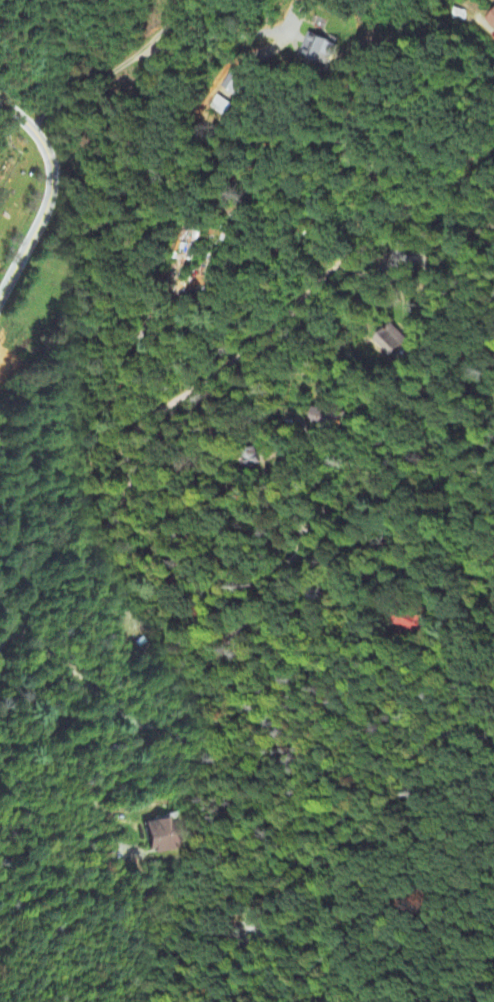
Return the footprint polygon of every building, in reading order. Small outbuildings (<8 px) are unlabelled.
[(333,65),(341,43),(311,32),(303,55),(333,65)] [(247,98),(254,83),(230,74),(224,89),(247,98)] [(394,358),(411,341),(394,325),(377,342),(394,358)] [(338,413),(318,408),(314,423),(334,428),(338,413)] [(421,636),(432,611),(402,598),(391,623),(421,636)] [(141,821),(148,850),(154,848),(155,853),(178,848),(177,842),(181,841),(176,818),(167,820),(166,815),(141,821)]
